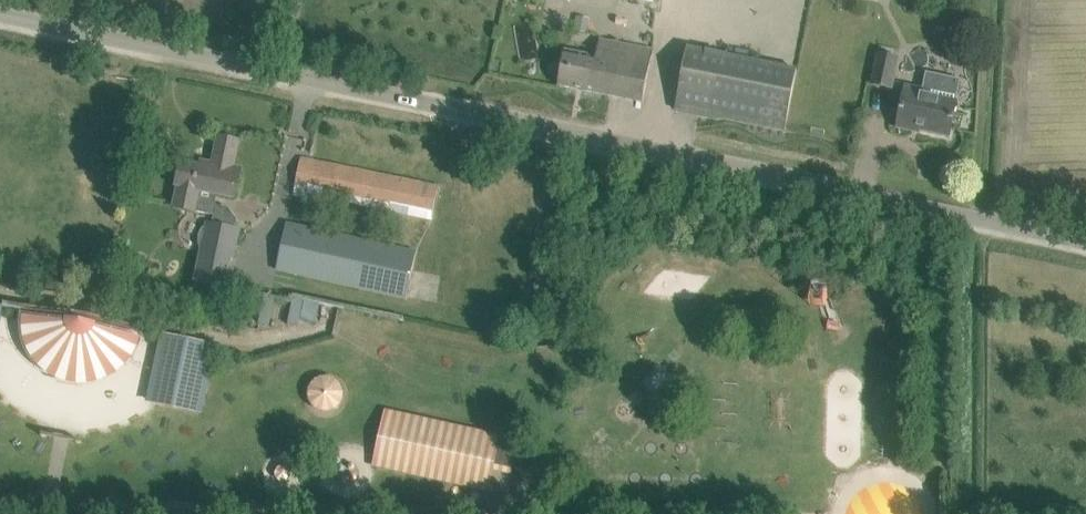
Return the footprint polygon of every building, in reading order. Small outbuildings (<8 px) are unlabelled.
[(575,27),(587,29),(589,18),(577,16),(575,27)] [(565,52),(558,86),(643,103),(654,50),(620,43),(622,40),(614,39),(615,41),(600,39),(596,58),(565,52)] [(687,49),(674,109),(784,131),(796,70),(687,49)] [(899,57),(879,53),(872,84),(892,89),(899,57)] [(902,106),(897,128),(898,128),(899,124),(920,129),(919,130),(950,137),(952,126),(954,115),(957,102),(961,80),(926,73),(921,94),(905,91),(902,106)] [(212,169),(182,162),(177,185),(180,186),(175,207),(215,216),(213,225),(209,224),(208,228),(205,228),(202,232),(200,237),(200,241),(201,247),(204,247),(197,281),(225,287),(231,258),(234,258),(240,230),(236,229),(237,220),(229,209),(215,206),(218,194),(235,197),(240,169),(234,167),(239,141),(219,137),(212,169)] [(433,220),(439,186),(301,158),(294,192),(433,220)] [(274,272),(406,300),(416,251),(284,224),(274,272)] [(811,292),(812,299),(817,303),(823,304),(829,301),(832,295),(830,288),(826,284),(819,283),(813,286),(811,292)] [(143,329),(22,305),(21,323),(26,341),(37,360),(54,374),(75,379),(99,378),(118,368),(134,352),(143,329)] [(219,346),(162,333),(147,400),(203,413),(219,346)] [(661,389),(666,387),(670,383),(670,377),(667,373),(662,371),(656,372),(653,377),(653,382),(656,387),(661,389)] [(315,415),(325,418),(336,416),(344,410),(349,401),(350,391),(346,381),(338,374),(328,372),(318,373),(310,379),(305,388),(304,398),(308,408),(315,415)] [(842,400),(847,401),(852,398),(855,393),(854,388),(850,384),(844,383),(839,385),(837,390),(837,396),(842,400)] [(500,434),(384,409),(372,465),(488,490),(500,434)] [(840,429),(846,430),(851,427),(854,422),(853,417),(849,413),(843,412),(838,414),(835,419),(836,425),(840,429)] [(840,459),(846,460),(851,457),(853,452),(853,446),(848,442),(843,441),(838,444),(835,449),(836,455),(840,459)] [(289,494),(297,490),(301,483),(303,474),(300,466),(294,460),(286,457),(278,458),(270,462),(265,469),(264,478),(267,486),(272,492),(281,495),(289,494)] [(909,473),(846,494),(852,511),(841,513),(923,513),(909,473)]
